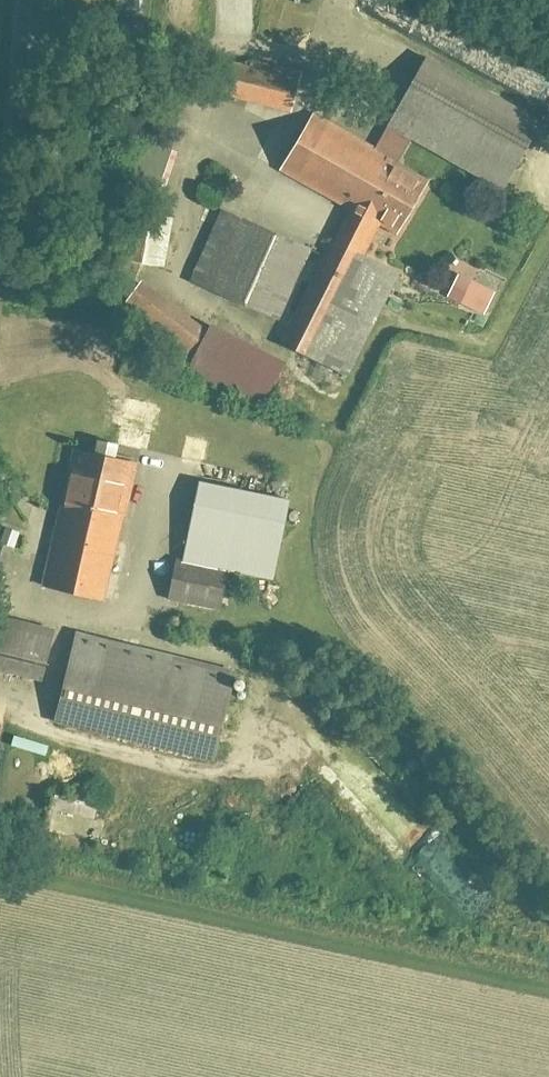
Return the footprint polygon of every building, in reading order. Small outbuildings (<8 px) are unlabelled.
[(237,57),(226,97),(292,115),(303,74),(237,57)] [(430,59),(392,132),(507,191),(544,118),(430,59)] [(351,209),(286,344),(360,379),(408,281),(371,263),(388,228),(404,236),(437,168),(317,112),(286,178),(351,209)] [(119,205),(114,262),(172,267),(177,210),(119,205)] [(227,211),(195,291),(290,330),(323,250),(227,211)] [(151,278),(130,307),(192,354),(214,326),(151,278)] [(480,281),(467,307),(491,318),(503,292),(480,281)] [(66,453),(45,585),(113,596),(134,464),(66,453)] [(186,558),(180,603),(229,610),(236,565),(186,558)] [(0,617),(0,675),(39,685),(52,629),(0,617)] [(81,636),(60,724),(222,763),(243,675),(81,636)]
